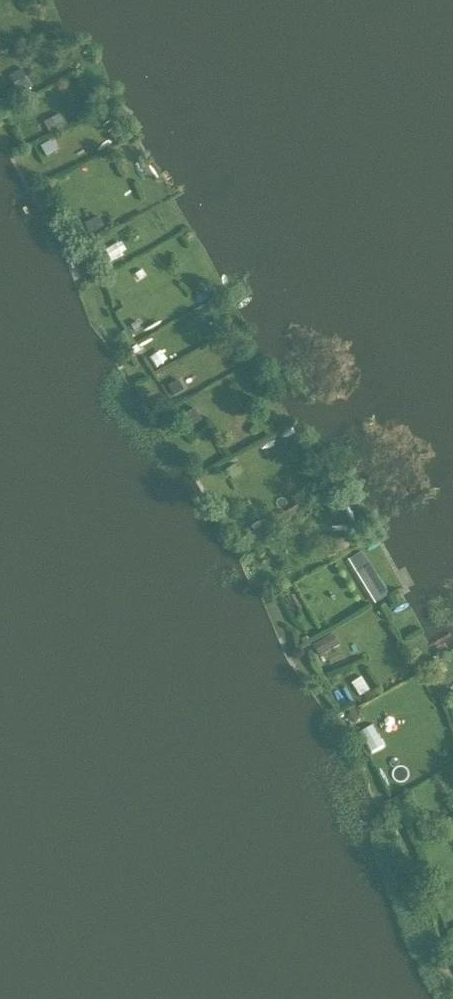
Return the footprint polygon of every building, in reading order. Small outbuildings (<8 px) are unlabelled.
[(25,78),(13,85),(19,94),(30,87),(25,78)] [(47,123),(52,133),(64,127),(58,116),(47,123)] [(41,147),(47,157),(57,151),(51,141),(41,147)] [(84,225),(88,234),(103,227),(99,218),(84,225)] [(130,326),(134,332),(141,328),(137,322),(130,326)] [(132,349),(135,354),(140,351),(137,346),(132,349)] [(174,397),(185,391),(179,380),(168,386),(174,397)] [(186,415),(193,425),(202,419),(195,409),(186,415)] [(226,471),(232,480),(241,475),(235,465),(226,471)] [(348,560),(375,604),(389,595),(370,564),(369,565),(361,552),(348,560)] [(314,645),(319,656),(340,645),(334,635),(314,645)] [(353,718),(356,723),(361,720),(354,708),(349,711),(351,714),(347,716),(349,720),(353,718)]
